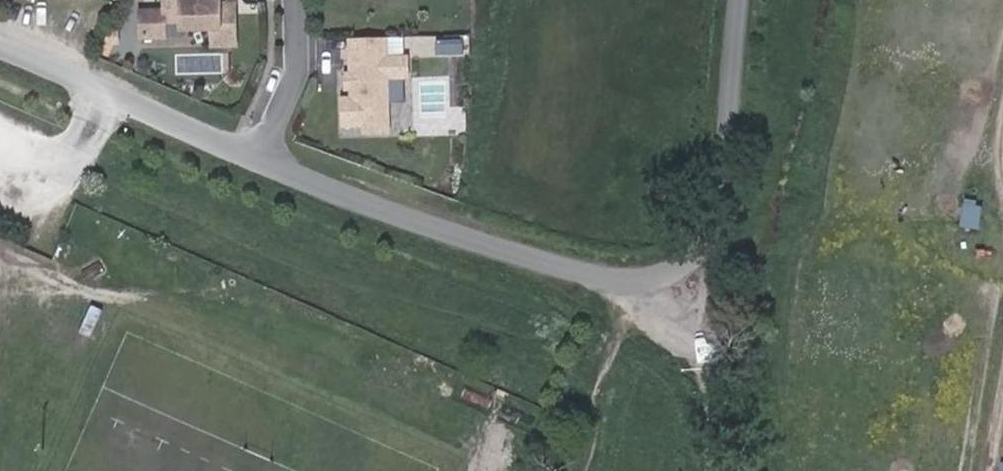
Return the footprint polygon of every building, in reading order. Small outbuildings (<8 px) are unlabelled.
[(164,11),(142,12),(143,38),(166,37),(166,22),(183,21),(184,30),(214,29),(214,46),(237,45),(236,4),(221,4),(215,4),(215,0),(164,0),(164,11)] [(351,38),(353,99),(343,99),(343,127),(365,126),(365,134),(389,133),(388,78),(409,77),(409,57),(388,58),(387,38),(351,38)] [(983,203),(961,201),(957,237),(979,239),(983,203)]
